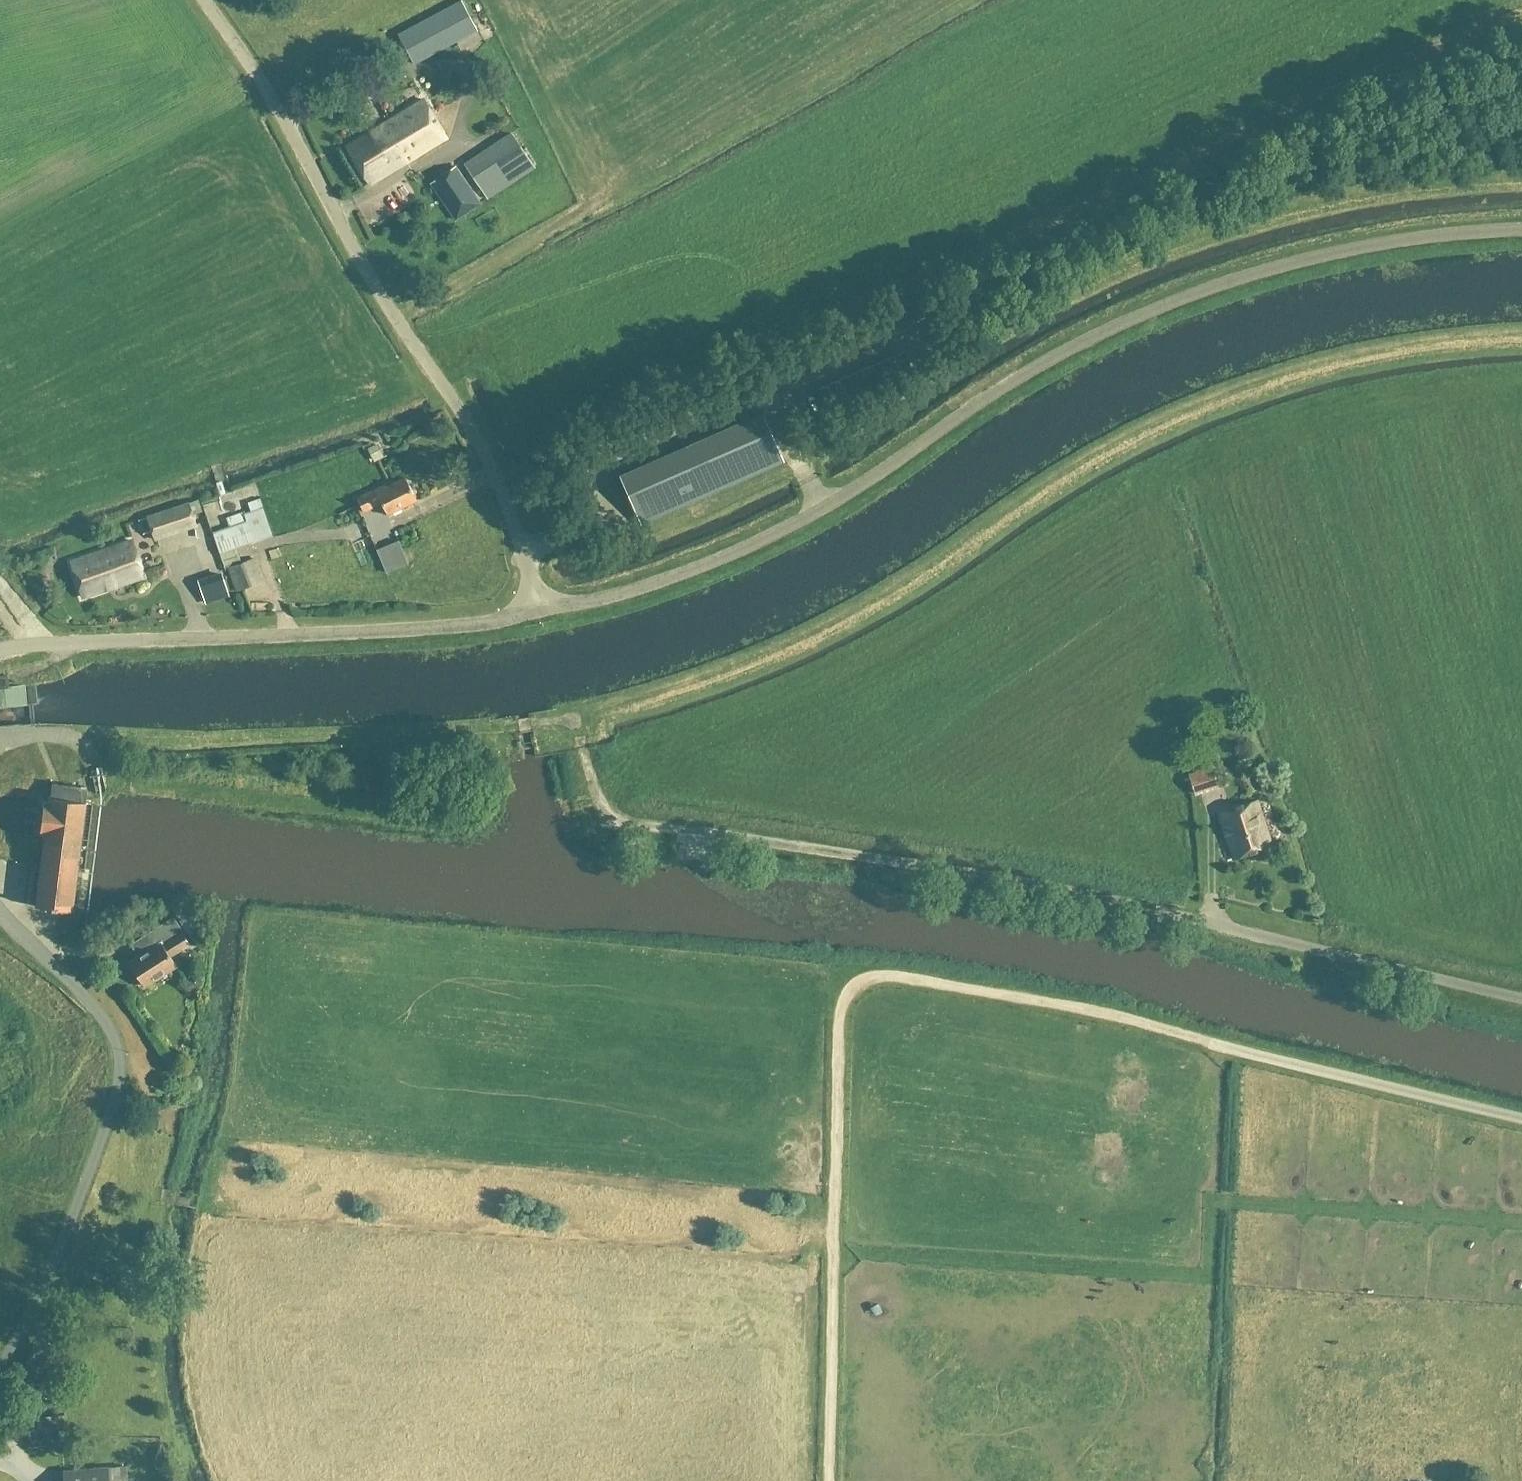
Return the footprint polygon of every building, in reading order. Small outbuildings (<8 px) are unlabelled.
[(475,31),(461,3),(397,36),(412,65),(475,31)] [(389,121),(411,159),(445,138),(422,101),(389,121)] [(411,159),(389,121),(345,147),(368,185),(411,159)] [(461,166),(484,201),(533,169),(510,134),(461,166)] [(454,168),(429,184),(454,222),(479,205),(454,168)] [(761,416),(619,478),(640,525),(782,462),(761,416)] [(380,504),(386,516),(415,501),(403,478),(386,487),(384,484),(355,500),(362,513),(380,504)] [(261,508),(258,499),(246,504),(249,512),(242,515),(241,513),(225,519),(225,517),(207,523),(210,534),(218,555),(235,549),(271,536),(261,508)] [(146,517),(153,540),(195,527),(187,504),(146,517)] [(397,542),(375,551),(385,574),(407,565),(397,542)] [(69,564),(81,599),(142,578),(130,543),(69,564)] [(240,563),(235,549),(218,555),(223,572),(226,571),(234,593),(262,584),(253,558),(240,563)] [(345,559),(347,569),(368,566),(366,555),(345,559)] [(1186,775),(1194,797),(1218,789),(1210,767),(1186,775)] [(39,863),(34,907),(70,912),(84,802),(82,801),(84,788),(79,787),(79,789),(51,785),(49,797),(48,797),(47,804),(44,803),(41,827),(40,834),(43,835),(39,863)] [(1255,802),(1217,814),(1232,860),(1270,848),(1255,802)] [(149,932),(157,944),(159,943),(160,944),(179,932),(171,917),(149,932)] [(159,943),(157,944),(128,964),(143,987),(175,966),(169,958),(188,945),(179,932),(160,944),(159,943)] [(200,977),(193,974),(188,977),(187,983),(189,988),(194,990),(200,986),(202,982),(200,977)] [(52,1365),(46,1361),(53,1348),(37,1340),(22,1368),(28,1371),(22,1383),(23,1384),(17,1395),(33,1403),(39,1392),(38,1391),(52,1365)] [(27,1446),(27,1448),(64,1447),(65,1416),(33,1418),(32,1429),(29,1430),(27,1436),(27,1446)] [(61,1473),(62,1480),(106,1480),(105,1470),(61,1473)]
